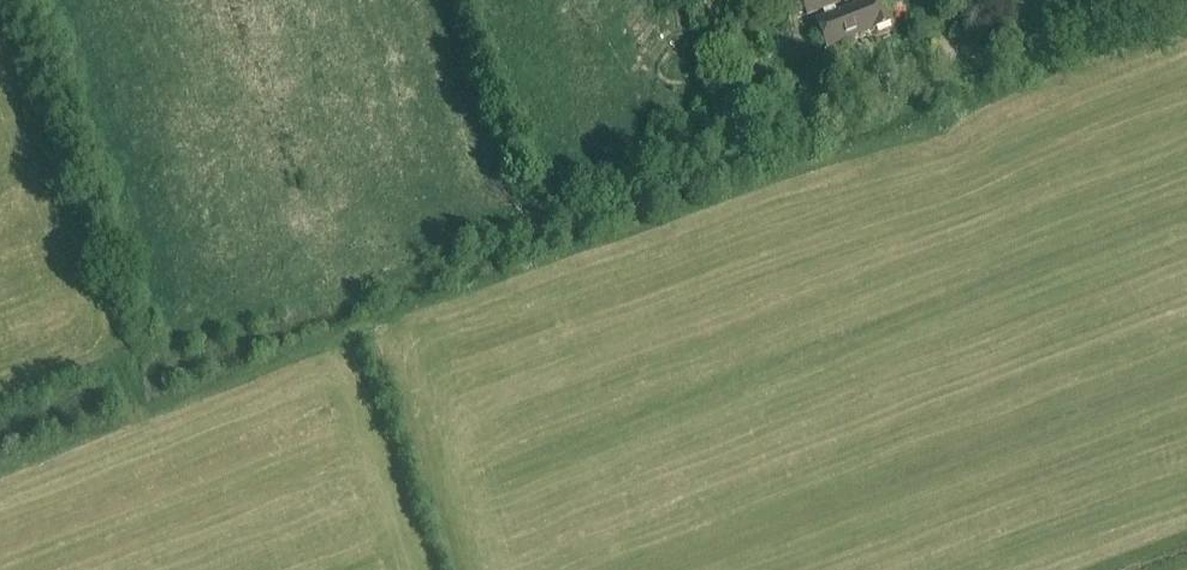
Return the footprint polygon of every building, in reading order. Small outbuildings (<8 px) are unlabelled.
[(838,0),(790,0),(793,7),(803,3),(807,15),(839,3),(838,0)] [(892,23),(884,0),(852,0),(855,7),(816,22),(825,48),(846,41),(843,33),(870,24),(873,30),(892,23)]
